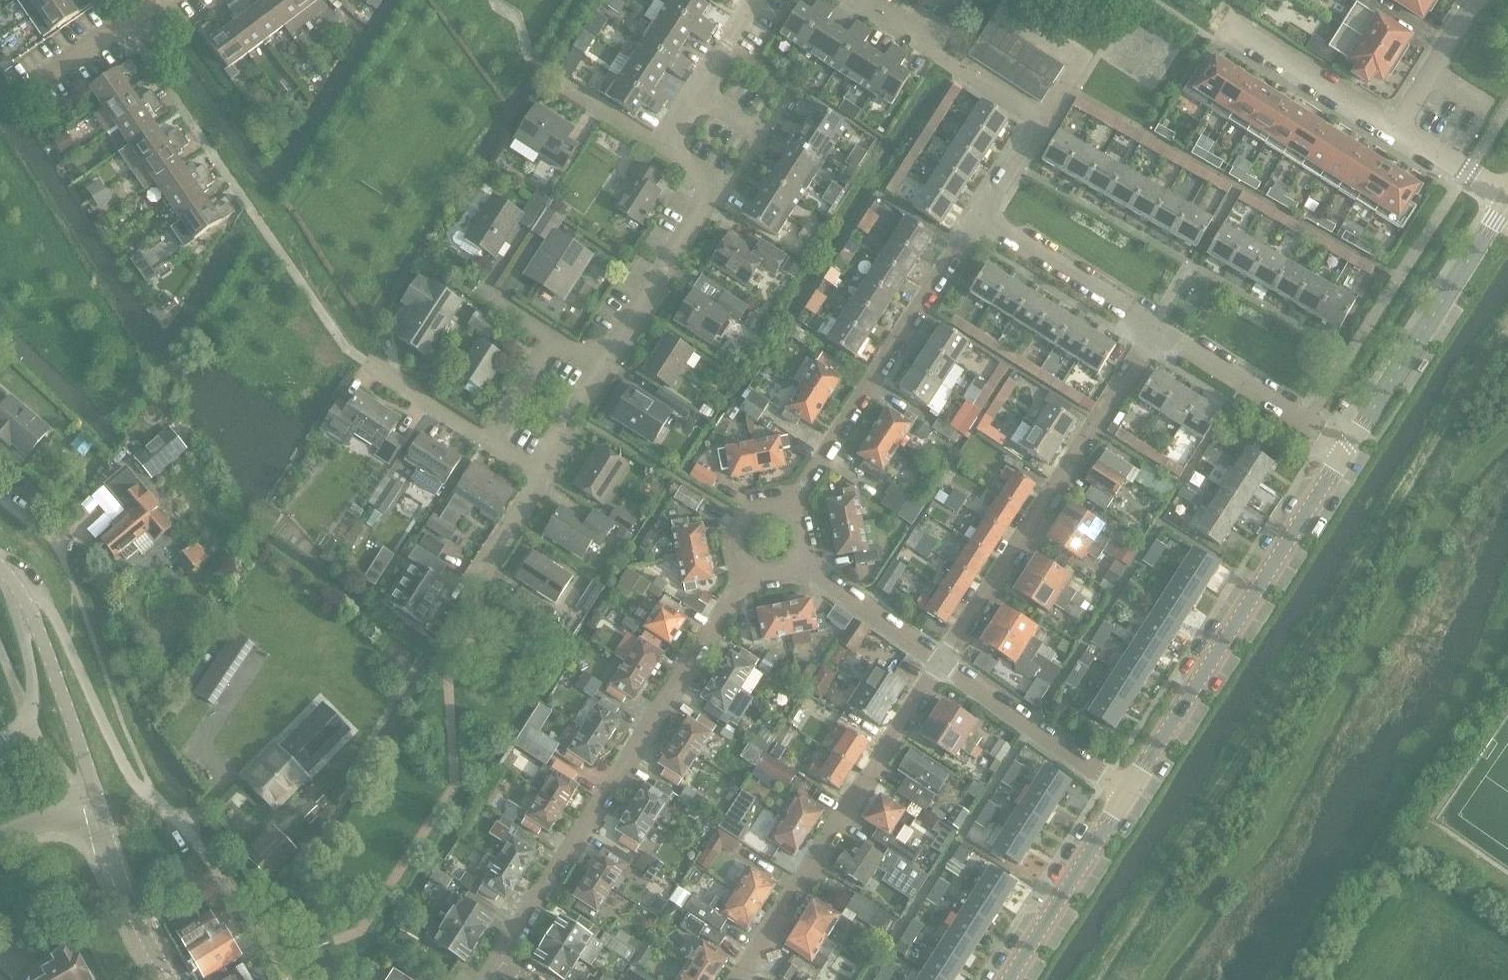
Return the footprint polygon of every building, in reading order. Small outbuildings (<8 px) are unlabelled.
[(31,19),(58,0),(19,0),(31,19)] [(93,5),(89,0),(80,0),(78,1),(77,5),(74,7),(69,0),(58,0),(31,19),(44,38),(93,5)] [(253,11),(250,8),(251,4),(248,0),(240,0),(237,2),(269,44),(272,42),(270,38),(285,27),(265,1),(253,11)] [(293,0),(267,0),(265,1),(285,27),(293,36),(310,23),(293,0)] [(310,23),(329,9),(323,0),(293,0),(310,23)] [(702,18),(709,7),(699,0),(671,0),(667,6),(710,35),(716,27),(702,18)] [(822,0),(819,0),(811,12),(800,5),(781,35),(800,48),(829,4),(822,0)] [(1372,0),(1349,0),(1356,5),(1343,26),(1400,62),(1408,48),(1406,46),(1411,37),(1367,10),(1372,0)] [(1423,19),(1428,10),(1431,12),(1438,0),(1393,0),(1423,19)] [(269,44),(237,2),(229,8),(234,15),(232,17),(236,23),(229,29),(248,55),(263,43),(266,47),(269,44)] [(837,29),(827,22),(836,9),(829,4),(800,48),(818,59),(837,29)] [(710,35),(667,6),(655,24),(685,44),(692,34),(705,43),(710,35)] [(1042,103),(1065,68),(993,21),(970,56),(1042,103)] [(864,27),(856,22),(848,36),(837,29),(818,59),(836,71),(864,27)] [(214,30),(209,23),(200,30),(229,68),(225,71),(232,81),(240,75),(233,66),(248,55),(229,29),(221,35),(216,28),(214,30)] [(685,44),(655,24),(643,43),(686,71),(691,63),(678,54),(685,44)] [(1400,62),(1343,26),(1330,45),(1315,36),(1307,49),(1332,65),(1339,54),(1359,67),(1354,76),(1368,84),(1373,76),(1383,82),(1388,74),(1391,75),(1400,62)] [(874,53),(864,47),(873,33),(864,27),(836,71),(854,83),(874,53)] [(686,71),(643,43),(631,61),(660,80),(667,70),(681,79),(686,71)] [(901,51),(893,46),(884,59),(874,53),(854,83),(873,94),(901,51)] [(911,76),(900,69),(909,56),(901,51),(873,94),(891,106),(911,76)] [(569,55),(560,70),(579,82),(588,67),(569,55)] [(4,70),(13,65),(9,58),(1,57),(0,58),(0,73),(4,70)] [(1237,69),(1227,63),(1226,66),(1216,60),(1206,75),(1198,69),(1183,93),(1211,110),(1237,69)] [(105,108),(131,90),(122,77),(125,75),(129,76),(138,70),(131,61),(88,91),(91,95),(94,93),(105,108)] [(660,80),(631,61),(619,79),(662,107),(668,99),(654,90),(660,80)] [(1255,81),(1237,69),(1211,110),(1229,122),(1255,81)] [(662,107),(619,79),(607,97),(637,117),(643,107),(657,115),(662,107)] [(1273,92),(1255,81),(1229,122),(1247,133),(1273,92)] [(280,83),(273,89),(281,99),(288,94),(280,83)] [(950,111),(964,89),(956,84),(942,106),(950,111)] [(131,90),(105,108),(94,115),(106,134),(114,129),(158,99),(152,91),(144,97),(143,101),(140,103),(131,90)] [(1291,104),(1273,92),(1247,133),(1265,145),(1291,104)] [(158,99),(114,129),(116,133),(120,130),(130,146),(157,127),(152,120),(157,116),(155,113),(163,108),(158,99)] [(1101,112),(1079,99),(1074,107),(1097,120),(1101,112)] [(1011,119),(983,102),(969,123),(997,141),(1011,119)] [(1310,115),(1291,104),(1265,145),(1284,156),(1310,115)] [(848,127),(813,105),(808,113),(812,116),(806,126),(836,146),(848,127)] [(578,146),(567,139),(574,129),(537,106),(516,139),(563,169),(578,146)] [(950,111),(942,106),(928,127),(936,132),(950,111)] [(1123,124),(1101,112),(1097,120),(1119,132),(1123,124)] [(1328,127),(1310,115),(1284,156),(1302,168),(1328,127)] [(997,141),(969,123),(956,144),(983,162),(997,141)] [(1145,136),(1123,124),(1119,132),(1140,145),(1145,136)] [(836,146),(806,126),(799,137),(795,134),(790,141),(824,164),(836,146)] [(1155,133),(1172,143),(1176,136),(1159,126),(1155,133)] [(133,171),(183,137),(178,128),(169,134),(169,138),(166,140),(157,127),(130,146),(120,153),(133,171)] [(936,132),(928,127),(915,148),(923,153),(936,132)] [(1346,138),(1328,127),(1302,168),(1320,179),(1346,138)] [(67,134),(54,143),(60,152),(74,144),(67,134)] [(1082,146),(1059,134),(1043,162),(1066,174),(1082,146)] [(1167,149),(1145,136),(1140,145),(1162,157),(1167,149)] [(183,137),(133,171),(146,190),(156,183),(183,165),(178,157),(183,153),(182,150),(189,145),(183,137)] [(1364,150),(1346,138),(1320,179),(1338,191),(1364,150)] [(824,164),(790,141),(785,149),(789,152),(782,162),(813,182),(824,164)] [(983,162),(956,144),(942,165),(969,183),(983,162)] [(1103,159),(1082,146),(1066,174),(1088,187),(1103,159)] [(863,162),(868,154),(857,147),(852,155),(863,162)] [(1210,155),(1196,147),(1192,155),(1206,162),(1210,155)] [(923,153),(915,148),(901,169),(909,174),(923,153)] [(1189,161),(1167,149),(1162,157),(1184,169),(1189,161)] [(1383,161),(1364,150),(1338,191),(1357,202),(1383,161)] [(863,162),(852,155),(847,163),(858,170),(863,162)] [(1206,162),(1219,170),(1224,163),(1210,155),(1206,162)] [(1125,171),(1103,159),(1088,187),(1109,199),(1125,171)] [(1211,173),(1189,161),(1184,169),(1206,182),(1211,173)] [(1401,173),(1383,161),(1357,202),(1375,214),(1401,173)] [(813,182),(782,162),(776,173),(771,170),(766,178),(801,200),(813,182)] [(661,194),(655,189),(661,179),(637,163),(630,174),(636,178),(616,209),(644,227),(655,210),(652,208),(661,194)] [(192,178),(183,165),(156,183),(167,199),(163,201),(166,204),(209,174),(203,166),(195,172),(195,176),(192,178)] [(969,183),(942,165),(928,186),(956,204),(969,183)] [(1247,176),(1234,168),(1229,176),(1243,184),(1247,176)] [(909,174),(901,169),(887,190),(895,196),(909,174)] [(1147,184),(1125,171),(1109,199),(1131,212),(1147,184)] [(1206,182),(1228,194),(1233,186),(1211,173),(1206,182)] [(1402,231),(1417,208),(1409,202),(1414,193),(1417,195),(1423,186),(1401,173),(1375,214),(1402,231)] [(207,188),(215,183),(209,174),(166,204),(168,208),(171,205),(182,221),(209,202),(203,195),(209,191),(207,188)] [(1243,184),(1257,192),(1261,184),(1247,176),(1243,184)] [(801,200),(766,178),(761,185),(766,189),(759,199),(789,218),(801,200)] [(101,180),(88,188),(94,198),(107,190),(101,180)] [(828,192),(839,199),(844,191),(834,184),(828,192)] [(1169,196),(1147,184),(1131,212),(1153,224),(1169,196)] [(956,204),(928,186),(914,208),(942,226),(956,204)] [(541,187),(533,199),(547,208),(555,195),(541,187)] [(94,198),(100,208),(113,200),(107,190),(94,198)] [(1285,198),(1271,190),(1267,197),(1281,205),(1285,198)] [(839,199),(828,192),(823,200),(833,207),(839,199)] [(1266,205),(1243,192),(1239,200),(1261,213),(1266,205)] [(542,206),(531,199),(521,214),(493,196),(468,235),(462,232),(458,232),(454,238),(455,242),(479,258),(485,250),(496,257),(518,223),(527,229),(542,206)] [(1191,208),(1169,196),(1153,224),(1175,236),(1191,208)] [(1281,205),(1295,213),(1299,206),(1285,198),(1281,205)] [(789,218),(759,199),(753,209),(748,206),(742,215),(777,238),(789,218)] [(558,201),(551,210),(563,218),(569,208),(558,201)] [(220,206),(214,210),(209,202),(182,221),(193,236),(189,239),(192,243),(236,213),(229,203),(222,209),(220,206)] [(1288,217),(1266,205),(1261,213),(1283,225),(1288,217)] [(1213,221),(1191,208),(1175,236),(1197,249),(1213,221)] [(548,242),(527,275),(565,299),(592,257),(555,233),(563,220),(548,210),(533,232),(548,242)] [(875,226),(881,218),(869,210),(864,219),(875,226)] [(1323,219),(1309,211),(1304,219),(1318,227),(1323,219)] [(1310,230),(1288,217),(1283,225),(1305,238),(1310,230)] [(935,236),(907,218),(894,239),(922,257),(935,236)] [(875,226),(864,219),(858,228),(869,235),(875,226)] [(1318,227),(1332,235),(1336,227),(1323,219),(1318,227)] [(805,228),(816,235),(821,227),(810,220),(805,228)] [(1246,239),(1224,227),(1207,255),(1230,268),(1246,239)] [(805,228),(800,236),(811,243),(816,235),(805,228)] [(1332,242),(1310,230),(1305,238),(1327,250),(1332,242)] [(1361,241),(1346,233),(1342,240),(1357,249),(1361,241)] [(785,258),(761,243),(755,252),(730,236),(712,264),(746,286),(759,266),(774,275),(785,258)] [(922,257),(894,239),(881,259),(909,277),(922,257)] [(1268,252),(1246,239),(1230,268),(1252,280),(1268,252)] [(862,247),(851,240),(844,250),(838,259),(849,266),(854,258),(855,259),(862,247)] [(1357,249),(1372,258),(1377,250),(1361,241),(1357,249)] [(1354,255),(1332,242),(1327,250),(1349,263),(1354,255)] [(1290,264),(1268,252),(1252,280),(1274,293),(1290,264)] [(142,253),(131,261),(139,272),(150,264),(142,253)] [(1354,255),(1349,263),(1372,275),(1376,267),(1354,255)] [(783,271),(796,280),(804,267),(791,258),(783,271)] [(909,277),(881,259),(868,279),(896,297),(909,277)] [(832,269),(825,280),(835,287),(843,276),(847,268),(837,262),(832,269)] [(1312,277),(1290,264),(1274,293),(1296,305),(1312,277)] [(1011,280),(989,266),(971,294),(993,307),(1011,280)] [(462,301),(432,282),(431,284),(420,277),(404,303),(414,310),(397,338),(427,357),(462,301)] [(1334,289),(1312,277),(1296,305),(1318,318),(1334,289)] [(896,297),(868,279),(855,299),(883,317),(896,297)] [(1032,293),(1011,280),(993,307),(1014,321),(1032,293)] [(1357,302),(1334,289),(1318,318),(1341,331),(1357,302)] [(748,309),(726,295),(718,307),(695,292),(676,322),(712,344),(729,318),(738,324),(748,309)] [(822,308),(828,300),(817,292),(812,301),(822,308)] [(1053,307),(1032,293),(1014,321),(1036,334),(1053,307)] [(883,317),(855,299),(842,319),(869,337),(883,317)] [(822,308),(812,301),(806,310),(817,317),(822,308)] [(1075,320),(1053,307),(1036,334),(1057,348),(1075,320)] [(500,326),(478,312),(470,324),(492,339),(500,326)] [(754,313),(746,325),(756,332),(765,320),(754,313)] [(979,330),(957,316),(952,324),(974,338),(979,330)] [(869,337),(842,319),(829,339),(856,357),(869,337)] [(1096,334),(1075,320),(1057,348),(1078,361),(1096,334)] [(807,347),(813,337),(795,326),(789,336),(807,347)] [(970,342),(944,326),(930,347),(956,364),(970,342)] [(1000,344),(979,330),(974,338),(995,351),(1000,344)] [(1118,347),(1096,334),(1078,361),(1100,375),(1118,347)] [(694,353),(667,335),(645,370),(671,387),(694,353)] [(506,357),(480,341),(458,375),(484,391),(506,357)] [(1021,357),(1000,344),(995,351),(1016,365),(1021,357)] [(956,364),(930,347),(916,369),(943,385),(956,364)] [(841,365),(823,353),(802,386),(827,402),(842,379),(835,375),(841,365)] [(1043,371),(1021,357),(1016,365),(1038,378),(1043,371)] [(994,392),(1009,370),(1001,365),(986,387),(994,392)] [(943,385),(916,369),(902,390),(929,407),(943,385)] [(1064,384),(1043,371),(1038,378),(1059,392),(1064,384)] [(1178,386),(1157,373),(1140,399),(1162,413),(1178,386)] [(1003,406),(1017,384),(1009,379),(995,400),(1003,406)] [(1059,392),(1081,406),(1086,398),(1064,384),(1059,392)] [(802,386),(800,390),(783,415),(794,422),(798,416),(813,425),(827,402),(802,386)] [(1200,400),(1178,386),(1162,413),(1183,426),(1200,400)] [(692,410),(661,391),(655,400),(633,387),(612,420),(650,444),(670,414),(684,423),(692,410)] [(987,387),(974,407),(981,412),(994,392),(987,387)] [(770,403),(752,392),(741,411),(758,422),(770,403)] [(404,442),(391,434),(400,420),(359,394),(349,408),(340,402),(322,430),(328,434),(330,433),(342,441),(341,443),(348,447),(357,434),(381,450),(378,456),(390,464),(404,442)] [(1003,406),(995,400),(980,422),(988,428),(1003,406)] [(1221,414),(1200,400),(1183,426),(1205,440),(1221,414)] [(9,401),(3,408),(0,405),(0,444),(6,449),(10,446),(25,460),(47,436),(9,401)] [(961,419),(955,429),(962,434),(966,436),(968,433),(981,412),(974,407),(968,404),(959,418),(961,419)] [(1078,422),(1051,404),(1037,426),(1064,444),(1078,422)] [(918,418),(907,411),(903,417),(889,409),(875,431),(900,447),(918,418)] [(943,422),(939,419),(933,429),(951,440),(956,443),(962,434),(958,431),(943,422)] [(922,423),(915,434),(926,441),(933,430),(922,423)] [(1064,444),(1037,426),(1023,448),(1050,466),(1064,444)] [(995,427),(988,437),(1001,446),(1008,435),(995,427)] [(170,428),(135,458),(153,480),(188,450),(170,428)] [(900,447),(875,431),(859,455),(867,460),(862,469),(882,482),(888,472),(885,470),(900,447)] [(1142,444),(1120,431),(1115,438),(1137,451),(1142,444)] [(423,434),(405,461),(417,469),(411,477),(436,494),(442,485),(444,487),(462,459),(423,434)] [(791,449),(788,437),(753,444),(759,472),(786,467),(783,450),(791,449)] [(759,472),(753,444),(718,451),(723,471),(731,470),(732,478),(759,472)] [(1163,458),(1142,444),(1137,451),(1159,465),(1163,458)] [(628,465),(600,448),(575,488),(603,505),(628,465)] [(1221,455),(1210,448),(1206,455),(1216,462),(1221,455)] [(1274,465),(1250,449),(1236,470),(1261,486),(1274,465)] [(1134,468),(1108,451),(1088,481),(1093,485),(1086,497),(1107,510),(1134,468)] [(1231,462),(1221,455),(1216,462),(1226,469),(1231,462)] [(1159,465),(1180,479),(1185,472),(1163,458),(1159,465)] [(712,488),(719,478),(697,464),(690,475),(712,488)] [(1141,464),(1130,481),(1163,502),(1174,486),(1141,464)] [(514,493),(474,467),(457,494),(440,520),(433,515),(426,526),(450,541),(457,530),(454,529),(462,516),(467,520),(476,506),(496,520),(514,493)] [(1036,486),(1017,475),(1016,476),(1006,469),(1000,478),(1010,485),(1002,498),(1020,510),(1036,486)] [(1261,486),(1236,470),(1223,490),(1248,506),(1261,486)] [(387,477),(369,504),(375,507),(374,508),(385,515),(391,506),(404,487),(393,480),(387,477)] [(912,495),(894,484),(888,493),(889,494),(906,504),(912,495)] [(133,545),(148,533),(156,543),(174,527),(159,510),(162,508),(150,494),(147,496),(139,486),(121,502),(129,512),(113,526),(117,530),(103,542),(117,559),(123,554),(128,561),(139,552),(133,545)] [(697,512),(704,501),(683,487),(676,498),(697,512)] [(863,524),(857,488),(844,491),(845,498),(829,502),(834,530),(863,524)] [(1194,496),(1183,489),(1178,497),(1189,504),(1194,496)] [(963,506),(968,499),(954,490),(949,497),(963,506)] [(1248,506),(1223,490),(1210,510),(1235,526),(1248,506)] [(949,497),(941,492),(935,500),(958,514),(963,506),(949,497)] [(906,504),(889,494),(883,504),(899,515),(906,504)] [(922,501),(912,495),(906,504),(899,515),(909,521),(922,501)] [(1206,503),(1194,496),(1189,504),(1201,511),(1206,503)] [(1020,510),(1002,498),(987,521),(1005,533),(1020,510)] [(1111,542),(1100,535),(1106,527),(1071,504),(1060,521),(1105,551),(1128,565),(1134,555),(1123,547),(1121,551),(1110,543),(1111,542)] [(615,526),(594,512),(586,524),(561,509),(545,534),(583,558),(593,542),(601,547),(615,526)] [(272,510),(262,523),(271,530),(280,517),(272,510)] [(636,522),(617,510),(610,520),(629,532),(636,522)] [(1235,526),(1210,510),(1197,531),(1221,547),(1235,526)] [(672,522),(679,557),(708,552),(702,525),(690,527),(688,515),(682,516),(682,514),(671,516),(672,522)] [(987,521),(979,516),(972,526),(980,531),(972,544),(991,556),(1005,533),(987,521)] [(1105,551),(1060,521),(1048,539),(1083,561),(1089,553),(1100,559),(1105,551)] [(834,530),(839,556),(856,553),(858,565),(883,561),(880,547),(868,549),(863,524),(834,530)] [(623,529),(617,538),(631,547),(637,538),(623,529)] [(939,545),(918,531),(913,539),(933,553),(939,545)] [(428,535),(420,547),(439,559),(446,547),(428,535)] [(333,538),(321,557),(332,564),(344,545),(333,538)] [(933,553),(913,539),(907,547),(928,561),(933,553)] [(177,559),(190,575),(210,558),(197,542),(177,559)] [(1166,548),(1157,542),(1151,550),(1161,556),(1166,548)] [(991,556),(972,544),(965,554),(957,550),(949,562),(976,579),(991,556)] [(417,549),(418,548),(412,545),(405,557),(410,560),(409,561),(416,565),(390,605),(420,625),(446,584),(440,580),(447,568),(417,549)] [(1161,556),(1151,550),(1146,558),(1155,564),(1161,556)] [(1206,587),(1219,566),(1195,551),(1182,572),(1206,587)] [(713,579),(708,552),(679,557),(685,592),(698,589),(696,582),(713,579)] [(573,578),(533,553),(516,580),(556,606),(573,578)] [(1078,592),(1068,586),(1073,578),(1038,556),(1027,573),(1096,617),(1100,610),(1086,602),(1087,600),(1078,594),(1078,592)] [(881,585),(891,591),(907,567),(896,561),(881,585)] [(976,579),(949,562),(942,574),(949,579),(942,590),(961,602),(976,579)] [(1111,572),(1100,588),(1111,595),(1122,579),(1111,572)] [(1206,587),(1182,572),(1169,592),(1193,607),(1206,587)] [(1096,617),(1027,573),(1016,591),(1050,613),(1056,604),(1077,618),(1082,622),(1087,615),(1094,619),(1096,617)] [(659,577),(654,584),(664,591),(669,584),(659,577)] [(594,582),(588,592),(599,599),(605,589),(594,582)] [(1140,589),(1129,582),(1123,593),(1133,599),(1140,589)] [(654,584),(649,591),(660,598),(664,591),(654,584)] [(961,602),(942,590),(933,604),(923,597),(917,606),(928,613),(927,614),(946,626),(961,602)] [(1193,607),(1169,592),(1156,612),(1180,627),(1193,607)] [(1133,599),(1123,593),(1116,603),(1127,610),(1133,599)] [(893,594),(887,601),(894,606),(899,599),(893,594)] [(708,606),(690,595),(684,603),(702,615),(708,606)] [(671,645),(686,621),(672,611),(676,604),(665,597),(645,628),(671,645)] [(791,635),(825,628),(823,617),(816,618),(813,601),(785,606),(791,635)] [(791,635),(785,606),(759,611),(761,624),(752,626),(755,642),(791,635)] [(837,607),(829,618),(846,630),(853,619),(837,607)] [(1033,639),(1040,629),(1005,607),(993,625),(1063,669),(1063,668),(1053,661),(1057,655),(1033,639)] [(1180,627),(1156,612),(1143,632),(1167,648),(1180,627)] [(637,633),(642,625),(632,619),(631,619),(626,626),(637,633)] [(871,632),(854,620),(839,642),(856,653),(871,632)] [(1109,638),(1115,630),(1105,623),(1099,632),(1109,638)] [(1063,669),(993,625),(982,642),(1018,664),(1019,670),(1031,678),(1037,677),(1052,686),(1063,669)] [(237,632),(195,694),(215,707),(256,645),(237,632)] [(1109,638),(1099,632),(1093,640),(1103,647),(1109,638)] [(1167,648),(1143,632),(1130,653),(1154,668),(1167,648)] [(665,655),(658,650),(663,644),(646,633),(627,663),(650,678),(665,655)] [(840,644),(829,661),(838,668),(850,651),(840,644)] [(761,661),(744,650),(739,657),(733,653),(718,676),(742,691),(761,661)] [(1154,668),(1130,653),(1117,673),(1141,688),(1154,668)] [(780,660),(769,654),(765,661),(775,667),(780,660)] [(775,667),(765,661),(760,668),(771,674),(775,667)] [(650,678),(627,663),(608,692),(624,703),(629,696),(636,700),(650,678)] [(1089,670),(1079,663),(1072,674),(1083,680),(1089,670)] [(848,667),(844,673),(854,680),(858,674),(848,667)] [(906,687),(876,667),(863,687),(893,707),(906,687)] [(600,692),(605,684),(587,672),(582,680),(600,692)] [(840,679),(850,686),(854,680),(844,673),(840,679)] [(1141,688),(1117,673),(1104,693),(1128,709),(1141,688)] [(1083,680),(1072,674),(1066,684),(1076,691),(1083,680)] [(742,691),(718,676),(703,699),(709,703),(705,710),(722,721),(742,691)] [(815,679),(807,692),(820,700),(828,687),(815,679)] [(600,692),(582,680),(577,688),(595,700),(600,692)] [(893,707),(863,687),(850,707),(880,727),(893,707)] [(1128,709),(1104,693),(1091,714),(1115,729),(1128,709)] [(808,694),(800,705),(827,722),(835,711),(808,694)] [(621,721),(615,717),(619,710),(603,700),(585,729),(607,744),(621,721)] [(984,738),(973,731),(978,723),(944,701),(933,718),(979,747),(984,738)] [(280,746),(246,780),(276,810),(310,777),(309,776),(352,731),(324,703),(281,747),(280,746)] [(791,723),(805,733),(813,722),(799,712),(791,723)] [(718,727),(701,716),(696,723),(690,719),(675,742),(699,757),(718,727)] [(979,760),(985,751),(979,747),(933,718),(922,736),(956,757),(961,749),(979,760)] [(738,736),(742,729),(731,722),(727,729),(738,736)] [(870,744),(851,731),(850,733),(840,726),(834,735),(844,742),(835,755),(854,767),(870,744)] [(763,728),(752,744),(765,753),(776,737),(763,728)] [(607,744),(585,729),(565,760),(581,770),(586,763),(592,767),(607,744)] [(738,736),(727,729),(722,736),(733,743),(738,736)] [(523,735),(515,747),(527,754),(534,743),(523,735)] [(990,755),(1002,763),(1012,747),(1000,739),(990,755)] [(699,757),(675,742),(660,765),(666,769),(662,776),(679,787),(699,757)] [(559,760),(565,751),(554,744),(549,751),(547,750),(546,751),(559,760)] [(777,744),(771,756),(779,761),(786,749),(777,744)] [(559,760),(546,751),(542,758),(555,767),(559,760)] [(942,768),(915,751),(909,761),(907,760),(902,767),(904,768),(902,773),(908,777),(898,793),(917,806),(918,805),(927,811),(951,775),(941,769),(942,768)] [(795,773),(767,755),(758,769),(787,787),(795,773)] [(854,767),(835,755),(826,768),(816,762),(810,771),(820,777),(819,779),(839,791),(854,767)] [(1028,770),(1017,763),(1010,773),(1021,780),(1028,770)] [(579,787),(573,783),(577,777),(560,766),(555,775),(545,769),(532,789),(542,796),(564,810),(579,787)] [(1071,783),(1047,768),(1034,789),(1058,804),(1071,783)] [(1021,780),(1010,773),(1004,784),(1015,791),(1021,780)] [(675,793),(658,782),(654,789),(648,785),(633,808),(656,823),(675,793)] [(698,795),(687,788),(683,795),(694,802),(698,795)] [(1058,804),(1034,789),(1021,809),(1045,824),(1058,804)] [(694,802),(683,795),(680,800),(690,807),(694,802)] [(825,812),(798,795),(783,817),(810,835),(825,812)] [(564,810),(542,796),(523,826),(539,836),(543,828),(550,833),(564,810)] [(882,798),(867,822),(880,830),(874,840),(914,865),(920,855),(905,846),(914,832),(911,830),(917,820),(882,798)] [(516,825),(526,811),(512,802),(508,809),(511,811),(506,819),(516,825)] [(1003,810),(993,804),(986,814),(997,821),(1003,810)] [(948,823),(960,830),(971,814),(959,806),(948,823)] [(656,823),(633,808),(617,832),(624,836),(620,842),(637,853),(656,823)] [(1045,824),(1021,809),(1008,829),(1032,844),(1045,824)] [(997,821),(986,814),(980,825),(990,831),(997,821)] [(743,829),(725,817),(719,827),(737,839),(743,829)] [(810,835),(783,817),(768,841),(795,859),(810,835)] [(937,818),(928,832),(948,845),(957,831),(937,818)] [(516,825),(506,819),(501,827),(511,833),(516,825)] [(1032,844),(1008,829),(995,850),(1018,865),(1032,844)] [(298,855),(277,830),(249,854),(270,879),(298,855)] [(719,830),(707,849),(718,855),(723,847),(735,855),(742,844),(719,830)] [(536,853),(530,849),(535,843),(518,832),(500,862),(522,876),(536,853)] [(885,858),(862,843),(852,858),(846,854),(837,869),(866,888),(878,869),(888,875),(891,871),(915,886),(924,872),(890,851),(885,858)] [(965,845),(955,860),(966,868),(976,852),(965,845)] [(632,861),(615,850),(611,856),(605,852),(590,875),(613,890),(632,861)] [(478,870),(489,878),(480,892),(496,903),(501,896),(507,900),(522,876),(500,862),(488,854),(478,870)] [(655,861),(646,855),(641,862),(651,868),(655,861)] [(651,868),(641,862),(637,868),(647,874),(651,868)] [(778,885),(751,868),(735,891),(763,909),(778,885)] [(431,879),(448,890),(454,880),(437,869),(431,879)] [(1015,885),(991,870),(978,890),(1002,906),(1015,885)] [(461,885),(471,891),(478,880),(468,874),(461,885)] [(613,890),(590,875),(575,897),(582,901),(577,908),(594,919),(613,890)] [(952,886),(942,880),(935,890),(945,896),(952,886)] [(945,896),(935,890),(929,900),(938,907),(945,896)] [(1002,906),(978,890),(965,910),(989,926),(1002,906)] [(728,919),(748,932),(763,909),(735,891),(727,903),(716,897),(710,907),(693,896),(686,908),(721,931),(728,919)] [(494,919),(453,893),(446,905),(454,910),(447,921),(480,942),(494,919)] [(858,894),(847,911),(887,937),(898,920),(858,894)] [(204,918),(178,933),(189,951),(222,932),(219,927),(234,918),(221,896),(207,904),(212,913),(204,918)] [(852,923),(816,900),(801,924),(828,941),(837,927),(846,932),(852,923)] [(989,926),(965,910),(952,931),(976,946),(989,926)] [(727,939),(690,915),(681,929),(699,940),(701,937),(720,949),(727,939)] [(602,944),(562,918),(548,939),(580,960),(586,951),(594,956),(602,944)] [(480,942),(447,921),(441,930),(433,925),(426,937),(467,963),(480,942)] [(919,937),(925,927),(916,921),(910,930),(919,937)] [(828,941),(801,924),(786,946),(823,970),(828,961),(819,955),(828,941)] [(420,938),(404,928),(398,938),(414,948),(420,938)] [(226,929),(222,932),(189,951),(206,979),(214,979),(228,971),(226,967),(243,957),(226,929)] [(913,946),(919,937),(910,930),(904,940),(913,946)] [(616,938),(628,945),(638,952),(643,945),(621,931),(616,938)] [(976,946),(952,931),(939,951),(963,967),(976,946)] [(628,945),(616,938),(612,945),(623,952),(628,945)] [(548,939),(534,961),(563,979),(579,979),(582,975),(574,970),(580,960),(548,939)] [(904,940),(902,939),(896,950),(906,957),(913,946),(904,940)] [(648,941),(641,950),(651,957),(658,948),(648,941)] [(702,941),(688,964),(713,979),(717,979),(730,959),(702,941)] [(73,948),(41,967),(49,979),(94,979),(92,975),(89,973),(86,971),(73,948)] [(939,951),(926,971),(940,979),(955,979),(963,967),(939,951)] [(901,968),(891,962),(884,972),(894,978),(901,968)] [(688,964),(677,979),(713,979),(688,964)] [(626,976),(633,979),(656,979),(633,965),(626,976)] [(389,979),(410,979),(395,970),(389,979)] [(228,971),(214,979),(237,979),(235,978),(233,979),(228,971)] [(926,971),(920,979),(940,979),(926,971)]
